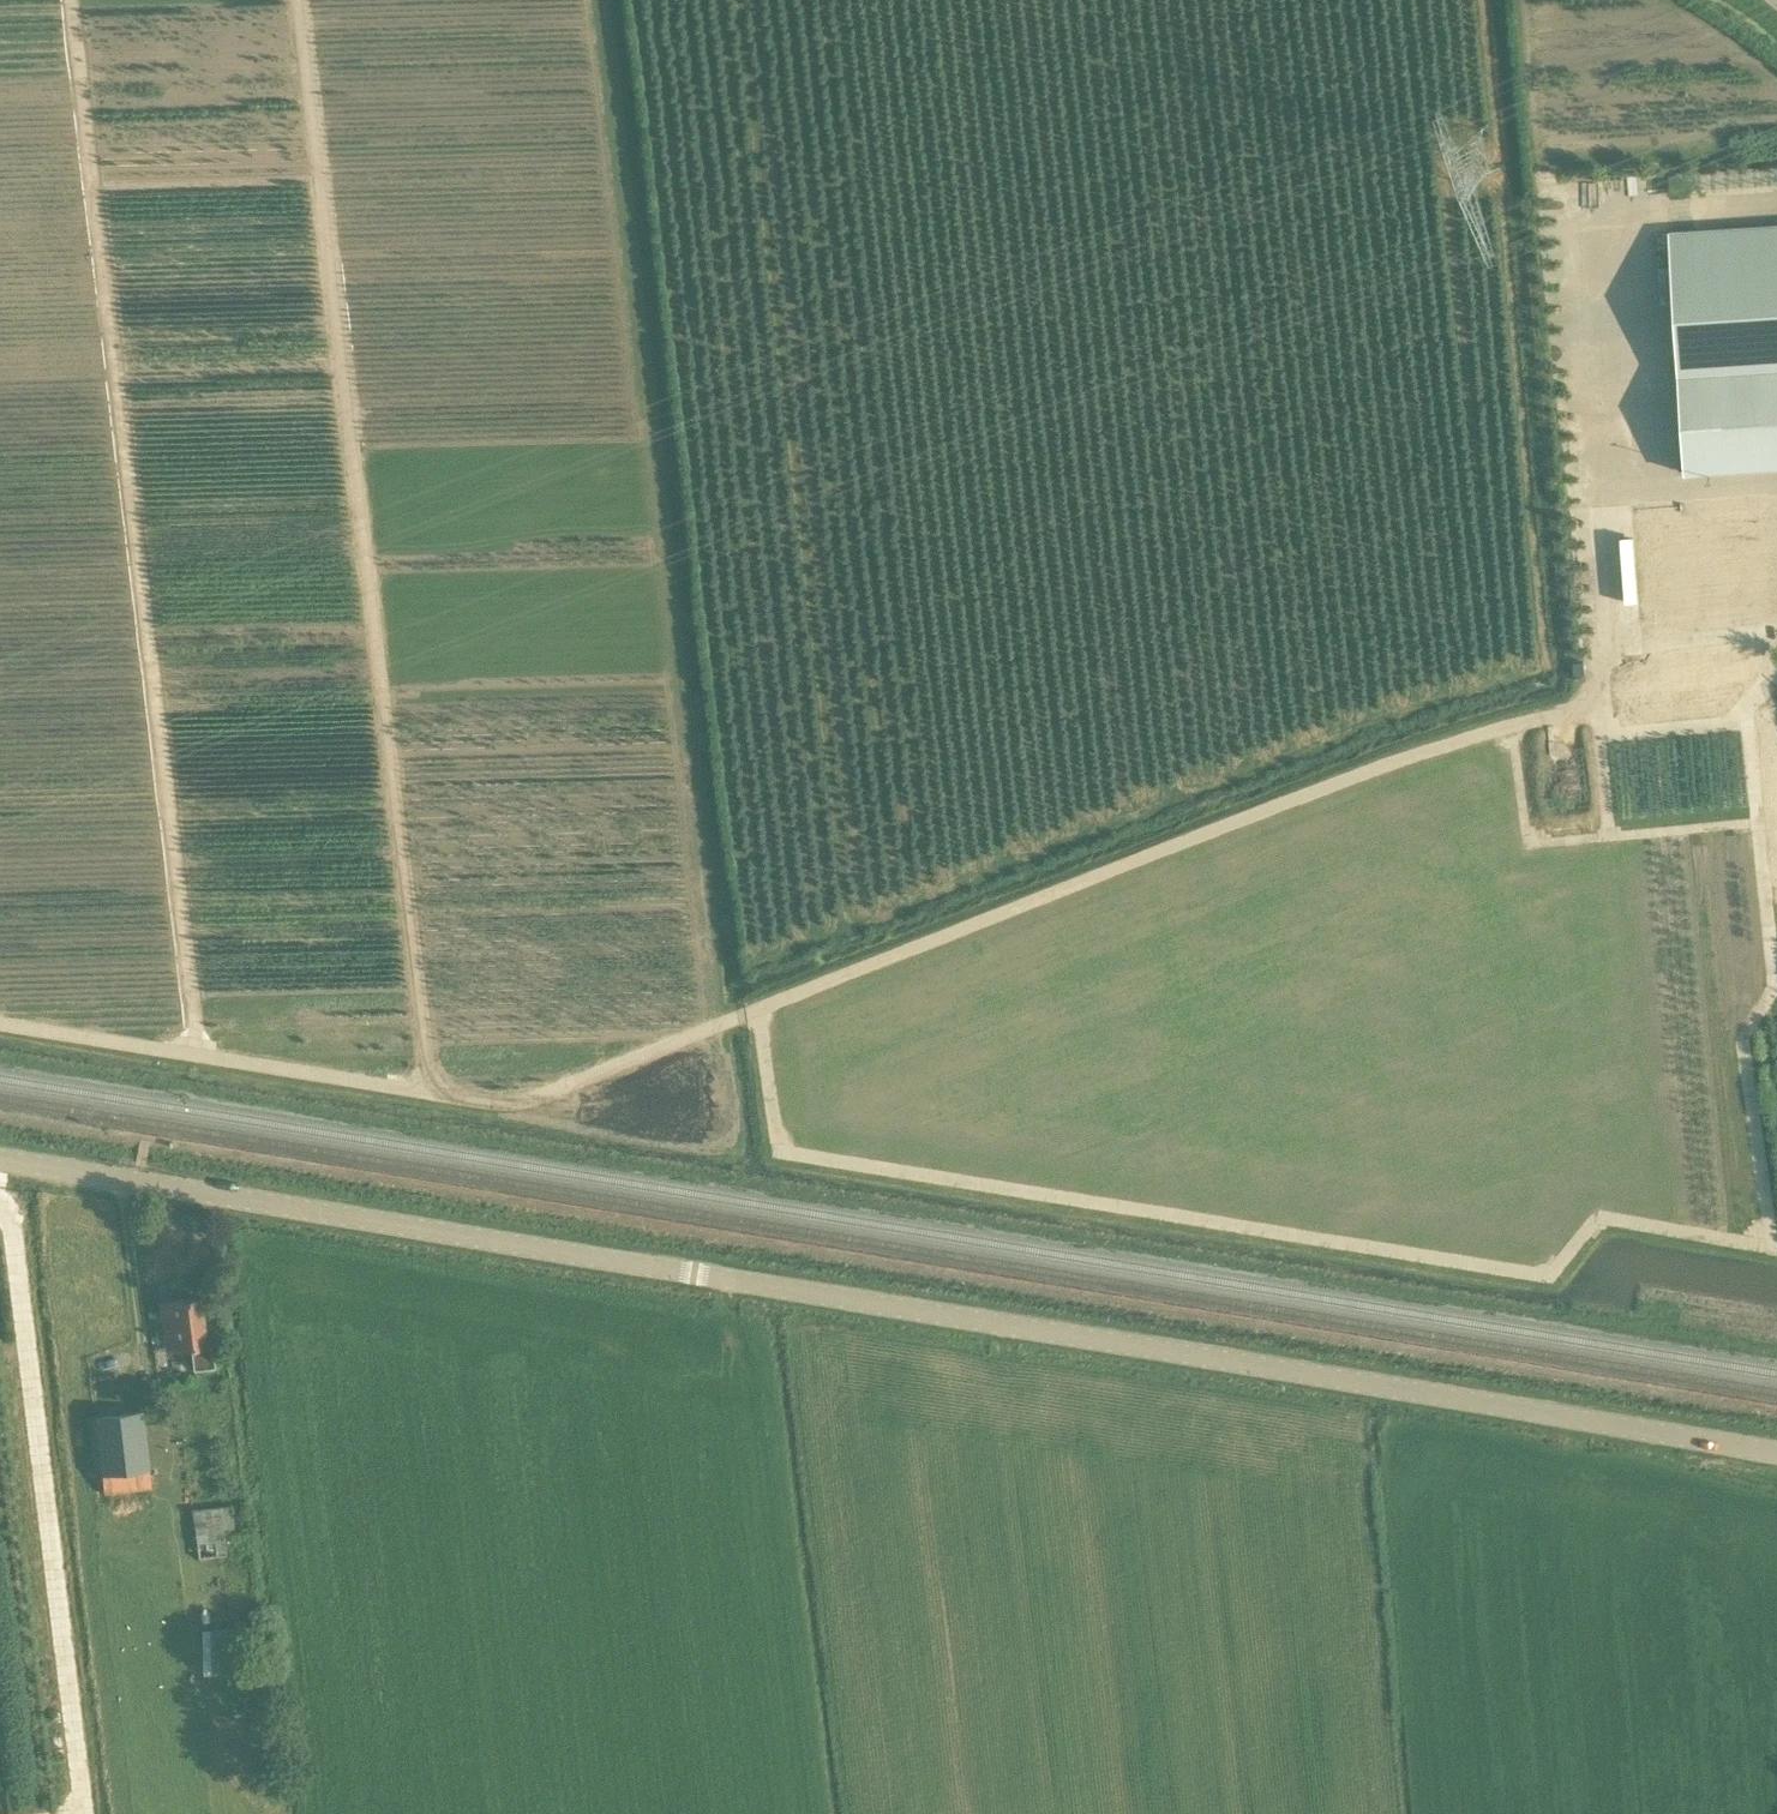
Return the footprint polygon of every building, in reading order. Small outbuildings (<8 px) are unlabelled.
[(1680,371),(1686,468),(1776,464),(1776,224),(1671,231),(1680,371)] [(211,1341),(205,1342),(199,1295),(172,1299),(172,1300),(159,1302),(165,1348),(178,1346),(178,1347),(189,1346),(192,1368),(214,1365),(211,1341)] [(104,1494),(151,1489),(143,1409),(86,1417),(93,1474),(101,1472),(104,1494)] [(231,1505),(191,1509),(197,1558),(226,1555),(223,1528),(233,1527),(231,1505)] [(206,1626),(205,1671),(225,1672),(226,1626),(206,1626)]
